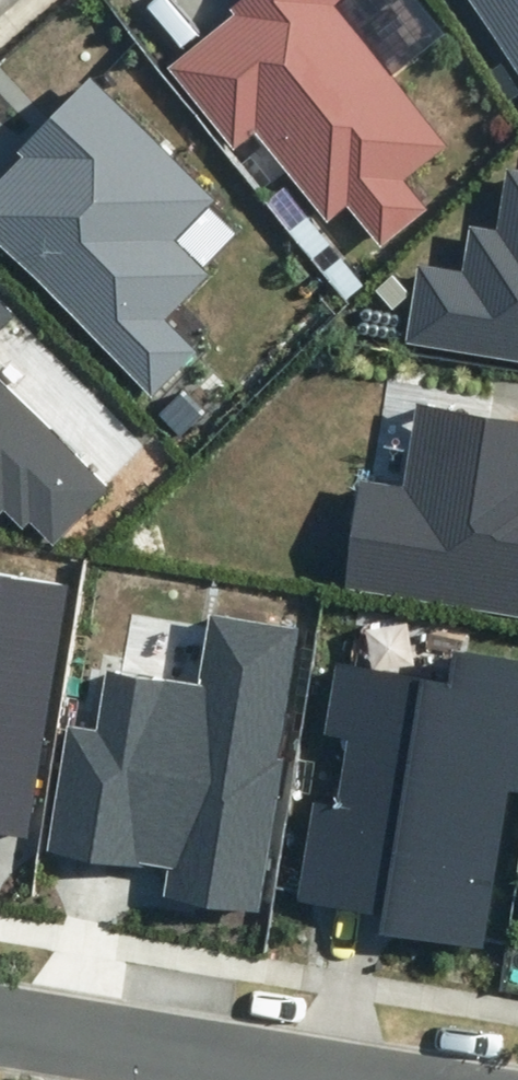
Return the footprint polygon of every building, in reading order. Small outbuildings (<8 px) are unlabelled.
[(169,68),(233,147),(256,129),(327,217),(347,201),(381,243),(422,210),(399,181),(442,146),(328,6),(335,0),(240,0),(229,9),(232,16),(169,68)] [(517,73),(517,0),(469,0),(517,73)] [(195,350),(166,321),(210,275),(176,242),(217,200),(90,77),(17,152),(23,157),(0,181),(0,248),(151,395),(195,350)] [(408,342),(517,359),(517,174),(506,172),(497,232),(471,228),(463,275),(420,268),(408,342)] [(0,307),(0,327),(10,317),(0,307)] [(3,511),(22,529),(28,523),(52,546),(110,486),(0,380),(0,513),(3,511)] [(419,406),(406,489),(359,482),(342,591),(517,618),(517,421),(419,406)] [(26,836),(68,583),(0,572),(0,832),(26,836)] [(258,914),(299,628),(208,615),(197,684),(108,669),(97,731),(67,727),(46,849),(167,870),(162,897),(258,914)] [(450,649),(445,682),(336,665),(325,733),(351,736),(339,808),(315,804),(300,898),(385,911),(382,930),(483,946),(507,793),(517,795),(517,660),(450,649)]
